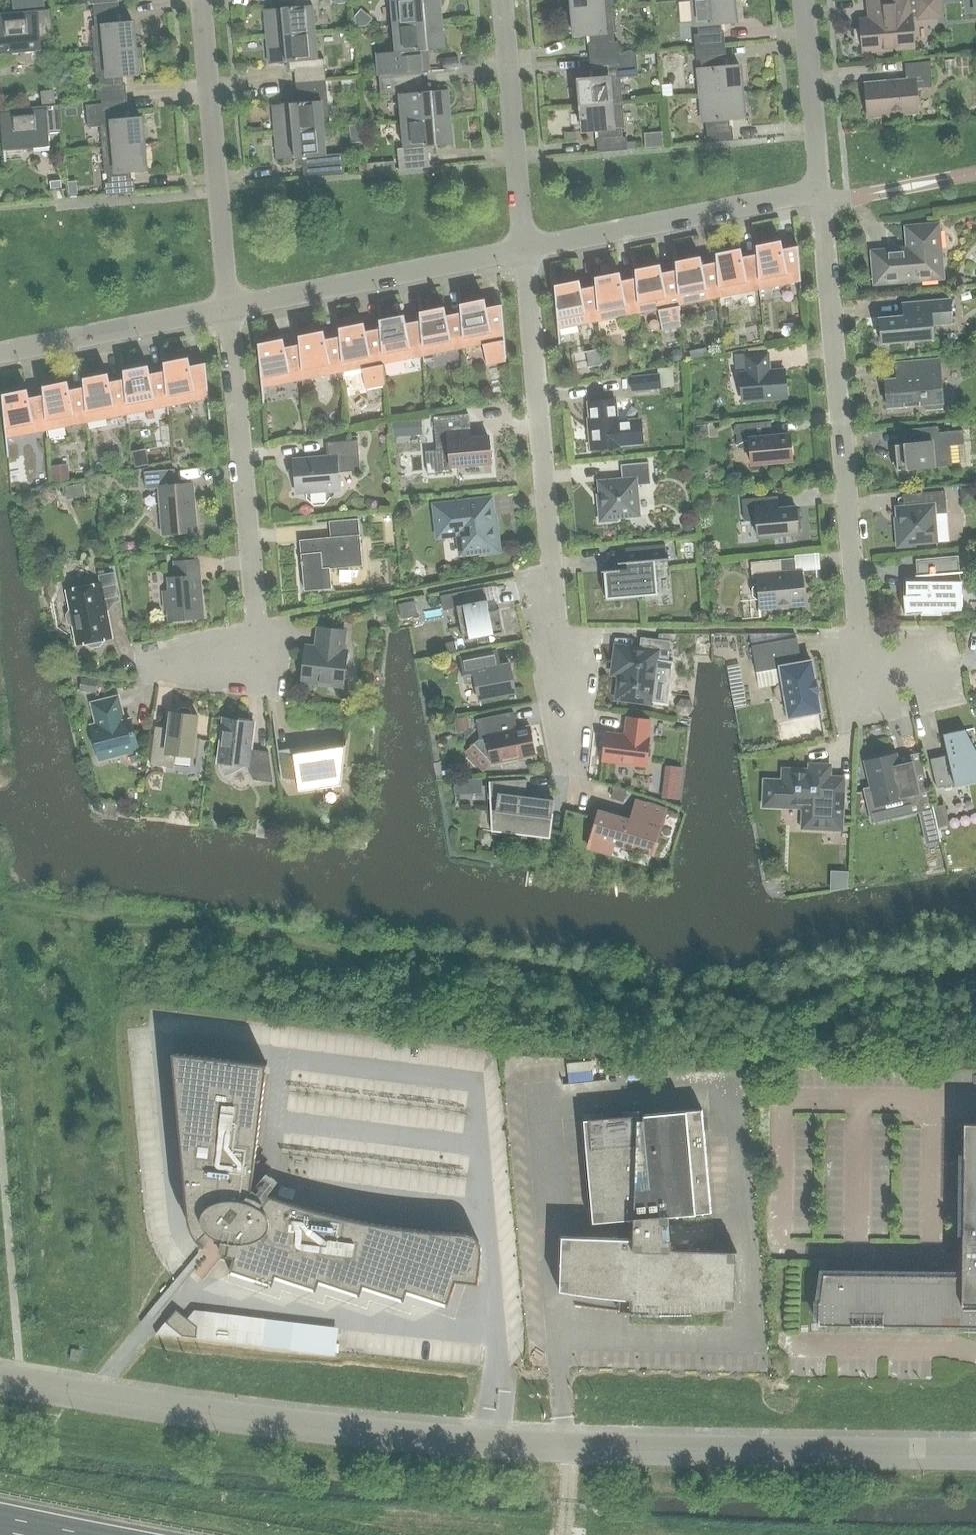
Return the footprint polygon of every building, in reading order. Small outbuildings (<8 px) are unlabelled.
[(34,10),(45,9),(44,0),(33,0),(34,10)] [(266,37),(315,33),(313,6),(319,5),(319,0),(288,0),(288,1),(293,1),(294,7),(264,10),(266,37)] [(442,22),(440,0),(391,0),(393,26),(442,22)] [(572,10),(614,7),(613,0),(571,0),(572,10)] [(734,0),(689,0),(691,26),(694,26),(695,35),(691,35),(692,48),(725,45),(724,32),(721,33),(720,23),(735,22),(734,0)] [(855,31),(856,42),(861,45),(862,45),(862,51),(906,47),(914,47),(913,32),(911,17),(917,16),(917,20),(943,18),(941,0),(872,0),(867,0),(867,2),(869,20),(859,21),(860,27),(860,28),(855,31)] [(120,15),(119,2),(93,4),(95,26),(92,26),(94,52),(135,49),(133,23),(118,24),(117,15),(120,15)] [(588,44),(589,57),(619,54),(618,42),(614,42),(613,33),(616,32),(614,7),(572,10),(574,36),(589,35),(590,44),(588,44)] [(0,13),(0,55),(41,51),(40,38),(53,37),(51,9),(0,13)] [(444,49),(442,22),(393,26),(395,53),(378,54),(379,75),(391,74),(421,72),(420,60),(427,59),(426,51),(444,49)] [(317,60),(315,33),(266,37),(269,64),(289,62),(290,71),(295,70),(296,84),(326,81),(324,59),(317,60)] [(694,70),(696,96),(742,92),(739,66),(724,67),(723,58),(726,58),(725,45),(692,48),(693,61),(697,61),(697,70),(694,70)] [(97,100),(101,100),(127,98),(126,85),(123,85),(123,76),(138,74),(135,49),(94,52),(96,78),(99,77),(100,87),(96,87),(97,100)] [(578,80),(581,106),(622,102),(620,78),(639,76),(636,53),(619,55),(619,54),(589,57),(590,70),(593,70),(593,79),(578,80)] [(868,117),(917,112),(915,88),(931,87),(929,62),(905,64),(906,81),(865,84),(868,117)] [(450,117),(448,90),(428,92),(427,86),(423,86),(421,72),(391,74),(391,75),(380,76),(381,96),(393,95),(399,95),(401,121),(450,117)] [(296,84),(297,97),(302,97),(302,103),(272,105),(275,133),(324,128),(330,128),(326,81),(296,84)] [(42,105),(55,104),(54,91),(41,92),(42,105)] [(701,121),(703,143),(733,141),(732,128),(729,128),(729,119),(744,118),(742,92),(696,96),(698,122),(701,121)] [(100,122),(102,148),(144,144),(142,118),(126,120),(126,111),(128,110),(127,98),(101,100),(103,121),(100,122)] [(596,140),(598,153),(627,150),(626,137),(622,138),(621,128),(624,128),(622,102),(581,106),(583,132),(598,130),(599,140),(596,140)] [(0,110),(0,126),(1,126),(4,162),(6,162),(5,151),(50,147),(49,133),(62,132),(59,104),(0,110)] [(399,170),(430,167),(428,153),(423,153),(423,147),(453,144),(450,117),(401,121),(404,148),(397,149),(399,170)] [(326,155),(324,128),(275,133),(277,160),(297,158),(298,166),(303,166),(304,178),(345,175),(343,154),(326,155)] [(577,133),(564,134),(564,143),(578,142),(577,133)] [(131,171),(146,170),(144,144),(102,148),(105,173),(108,173),(108,182),(104,183),(105,195),(135,193),(134,180),(132,180),(131,171)] [(395,162),(384,163),(385,171),(396,170),(395,162)] [(77,182),(68,183),(69,196),(78,195),(77,182)] [(876,282),(941,277),(936,226),(907,229),(909,250),(874,253),(876,282)] [(755,246),(756,254),(759,289),(799,281),(801,303),(802,303),(798,246),(782,249),(780,241),(755,246)] [(715,253),(716,262),(719,297),(759,289),(756,254),(742,257),(740,249),(715,253)] [(675,261),(675,270),(678,305),(719,297),(716,262),(702,265),(700,256),(675,261)] [(660,264),(634,269),(635,278),(638,313),(678,305),(675,270),(661,273),(660,264)] [(594,277),(595,286),(598,321),(638,313),(635,278),(621,281),(619,272),(594,277)] [(561,350),(559,329),(598,321),(595,286),(581,289),(579,280),(554,285),(559,350),(561,350)] [(484,299),(459,304),(460,313),(463,348),(503,340),(505,361),(506,361),(502,305),(486,308),(484,299)] [(881,344),(933,339),(932,325),(951,323),(949,299),(909,303),(910,316),(879,318),(881,344)] [(419,312),(420,321),(423,356),(463,348),(460,313),(446,316),(444,307),(419,312)] [(382,363),(423,356),(420,321),(406,324),(404,315),(379,320),(379,329),(382,363)] [(338,328),(339,337),(342,371),(360,368),(365,390),(385,386),(382,363),(379,329),(365,332),(364,323),(338,328)] [(298,336),(299,345),(302,379),(342,371),(339,337),(325,339),(323,331),(298,336)] [(265,409),(263,387),(302,379),(299,345),(285,347),(283,339),(258,344),(263,409),(265,409)] [(673,351),(670,355),(672,360),(675,362),(680,361),(683,357),(682,352),(678,349),(673,351)] [(745,400),(786,397),(784,370),(765,372),(765,365),(769,365),(768,353),(736,356),(737,368),(745,367),(746,374),(743,374),(745,400)] [(163,362),(164,371),(168,406),(207,398),(209,420),(210,420),(206,363),(190,366),(188,357),(163,362)] [(942,403),(938,359),(895,363),(896,379),(884,380),(887,408),(925,405),(925,410),(942,408),(942,403)] [(123,370),(124,379),(127,414),(168,406),(164,371),(150,374),(148,365),(123,370)] [(83,378),(83,387),(87,422),(127,414),(124,379),(110,382),(108,373),(83,378)] [(659,375),(631,377),(632,391),(660,388),(659,375)] [(42,386),(43,395),(46,430),(87,422),(83,387),(69,390),(68,381),(42,386)] [(9,459),(7,438),(46,430),(43,395),(29,398),(27,389),(2,394),(7,459),(9,459)] [(617,422),(615,399),(588,402),(593,450),(619,447),(619,445),(637,444),(635,421),(617,422)] [(488,436),(470,438),(468,414),(434,417),(437,451),(449,450),(450,467),(491,464),(488,436)] [(403,421),(393,421),(394,438),(405,437),(403,421)] [(751,465),(792,461),(789,434),(767,436),(765,422),(736,425),(738,448),(750,447),(751,465)] [(708,426),(694,427),(694,437),(709,436),(708,426)] [(949,446),(963,444),(962,430),(938,433),(938,427),(904,430),(905,444),(894,445),(896,462),(893,463),(892,463),(898,479),(913,477),(913,469),(951,465),(949,446)] [(294,462),(297,491),(295,491),(295,492),(327,490),(330,492),(340,491),(338,473),(360,471),(358,440),(326,443),(327,458),(293,461),(293,462),(294,462)] [(146,449),(132,452),(135,467),(149,464),(146,449)] [(598,481),(600,504),(598,504),(599,522),(617,520),(617,518),(639,516),(636,486),(650,484),(648,462),(621,465),(622,479),(598,481)] [(69,470),(52,471),(53,483),(70,482),(69,470)] [(144,472),(146,489),(159,488),(163,534),(196,531),(192,484),(175,486),(174,470),(144,472)] [(83,484),(65,488),(68,500),(86,496),(83,484)] [(974,488),(960,489),(961,502),(975,501),(974,488)] [(936,542),(935,526),(947,525),(944,491),(920,493),(921,505),(895,507),(898,545),(936,542)] [(777,496),(742,500),(744,521),(756,520),(757,538),(798,534),(796,507),(778,508),(777,496)] [(490,499),(434,506),(438,536),(459,534),(461,553),(480,551),(480,553),(498,551),(495,527),(493,527),(490,499)] [(408,510),(408,507),(407,504),(404,503),(401,504),(400,506),(400,510),(404,511),(408,510)] [(329,569),(362,566),(358,519),(317,523),(317,524),(329,523),(330,538),(300,540),(301,561),(301,565),(302,565),(304,591),(331,589),(329,569)] [(684,521),(681,525),(683,530),(687,533),(691,532),(694,527),(693,522),(689,520),(684,521)] [(627,569),(601,571),(601,573),(604,572),(606,599),(657,595),(654,561),(669,560),(668,558),(662,559),(662,551),(661,551),(661,545),(664,545),(665,545),(665,544),(625,548),(626,562),(625,562),(625,563),(626,563),(627,569)] [(959,573),(963,573),(963,572),(959,572),(957,556),(916,560),(917,576),(915,576),(915,577),(917,577),(917,582),(906,582),(906,596),(903,596),(904,615),(920,613),(920,615),(940,615),(940,612),(961,610),(961,582),(960,582),(959,573)] [(780,560),(750,562),(752,578),(757,578),(757,585),(755,585),(752,588),(753,596),(756,599),(759,599),(759,606),(778,605),(779,607),(805,605),(802,571),(796,571),(795,558),(780,560)] [(169,621),(203,618),(198,560),(174,562),(175,578),(168,578),(169,591),(162,592),(164,610),(170,609),(171,619),(169,619),(169,621)] [(106,614),(104,604),(119,601),(114,572),(98,575),(100,584),(67,590),(71,611),(69,611),(66,615),(68,623),(72,626),(74,625),(77,644),(87,643),(87,645),(91,647),(99,646),(102,642),(101,640),(111,638),(106,614)] [(487,600),(484,588),(440,596),(443,611),(457,608),(463,641),(503,633),(499,609),(489,611),(487,600)] [(401,619),(417,616),(415,601),(398,604),(401,619)] [(301,678),(301,680),(344,685),(347,653),(342,652),(344,630),(319,627),(317,644),(317,650),(304,648),(304,649),(305,650),(302,679),(301,678)] [(752,646),(769,643),(796,638),(795,634),(750,634),(752,646)] [(618,698),(650,702),(655,660),(667,662),(670,642),(640,638),(639,650),(616,647),(614,665),(621,666),(616,708),(617,708),(618,698)] [(788,718),(820,712),(811,661),(801,663),(796,638),(752,646),(756,672),(779,668),(782,684),(777,685),(774,690),(775,698),(780,701),(785,700),(788,718)] [(455,642),(445,644),(447,654),(457,652),(455,642)] [(496,650),(460,657),(465,683),(475,681),(480,706),(481,706),(480,700),(514,694),(515,699),(516,699),(509,663),(499,665),(496,650)] [(80,689),(96,691),(97,680),(81,678),(80,689)] [(139,759),(140,759),(130,720),(122,722),(120,716),(122,715),(117,697),(92,704),(97,725),(91,726),(99,759),(137,750),(139,759)] [(175,755),(197,757),(199,739),(194,738),(197,715),(191,715),(191,712),(189,708),(180,707),(177,710),(177,713),(171,712),(168,736),(155,734),(156,727),(155,727),(150,765),(173,768),(175,755)] [(299,791),(340,785),(344,756),(350,710),(348,709),(344,741),(278,750),(273,714),(272,714),(281,779),(297,782),(299,791)] [(474,744),(473,744),(492,765),(534,756),(536,764),(537,764),(529,726),(514,729),(510,727),(508,714),(513,713),(513,712),(475,720),(479,739),(474,744)] [(602,760),(645,765),(649,739),(647,739),(650,720),(626,717),(625,729),(629,730),(628,736),(606,733),(602,760)] [(268,752),(250,750),(253,722),(215,718),(215,719),(223,719),(218,762),(224,776),(246,766),(253,780),(272,782),(268,752)] [(467,718),(454,721),(457,732),(470,729),(467,718)] [(965,730),(944,735),(944,734),(942,734),(945,746),(948,745),(950,755),(930,759),(936,789),(964,782),(965,784),(975,781),(975,752),(965,730)] [(872,788),(865,790),(869,808),(872,823),(907,815),(905,807),(920,803),(931,801),(921,753),(895,759),(894,754),(865,761),(872,788)] [(766,781),(765,803),(765,806),(800,807),(800,805),(804,805),(803,826),(822,827),(822,824),(840,825),(841,796),(842,777),(828,777),(828,767),(811,766),(811,772),(784,771),(784,783),(767,782),(767,781),(766,781)] [(482,779),(468,780),(469,795),(483,794),(482,779)] [(496,831),(482,829),(482,830),(550,839),(553,814),(552,814),(554,800),(538,798),(537,798),(524,796),(526,780),(489,782),(489,798),(491,798),(491,796),(497,797),(495,812),(498,812),(496,831)] [(663,782),(661,798),(678,800),(680,784),(663,782)] [(614,788),(611,799),(624,803),(627,792),(614,788)] [(591,837),(653,855),(666,809),(635,800),(634,801),(635,801),(635,800),(641,802),(637,815),(629,819),(599,810),(591,837)] [(944,805),(934,808),(938,828),(949,826),(944,805)] [(198,1242),(203,1247),(205,1245),(198,1238),(206,1231),(210,1233),(213,1235),(217,1237),(221,1239),(225,1240),(229,1241),(227,1254),(223,1254),(222,1256),(226,1257),(228,1257),(234,1257),(229,1271),(272,1285),(275,1277),(316,1290),(319,1282),(360,1295),(363,1287),(404,1300),(407,1292),(448,1305),(456,1281),(478,1283),(481,1253),(481,1248),(479,1243),(476,1238),(472,1235),(467,1233),(462,1233),(429,1231),(396,1227),(363,1221),(331,1214),(299,1205),(267,1195),(281,1176),(271,1168),(251,1190),(267,1064),(172,1052),(187,1212),(188,1219),(189,1225),(191,1231),(194,1237),(198,1242)] [(576,1294),(575,1306),(593,1308),(616,1311),(631,1312),(650,1313),(666,1313),(681,1313),(696,1312),(710,1311),(721,1311),(735,1309),(737,1252),(715,1251),(671,1249),(668,1217),(711,1213),(702,1109),(588,1119),(590,1141),(584,1141),(592,1224),(633,1220),(633,1239),(561,1236),(559,1291),(576,1294)] [(818,1325),(975,1327),(975,1123),(963,1123),(961,1275),(823,1274),(819,1301),(818,1301),(818,1325)] [(182,1336),(196,1337),(197,1326),(176,1309),(165,1322),(182,1336)]
